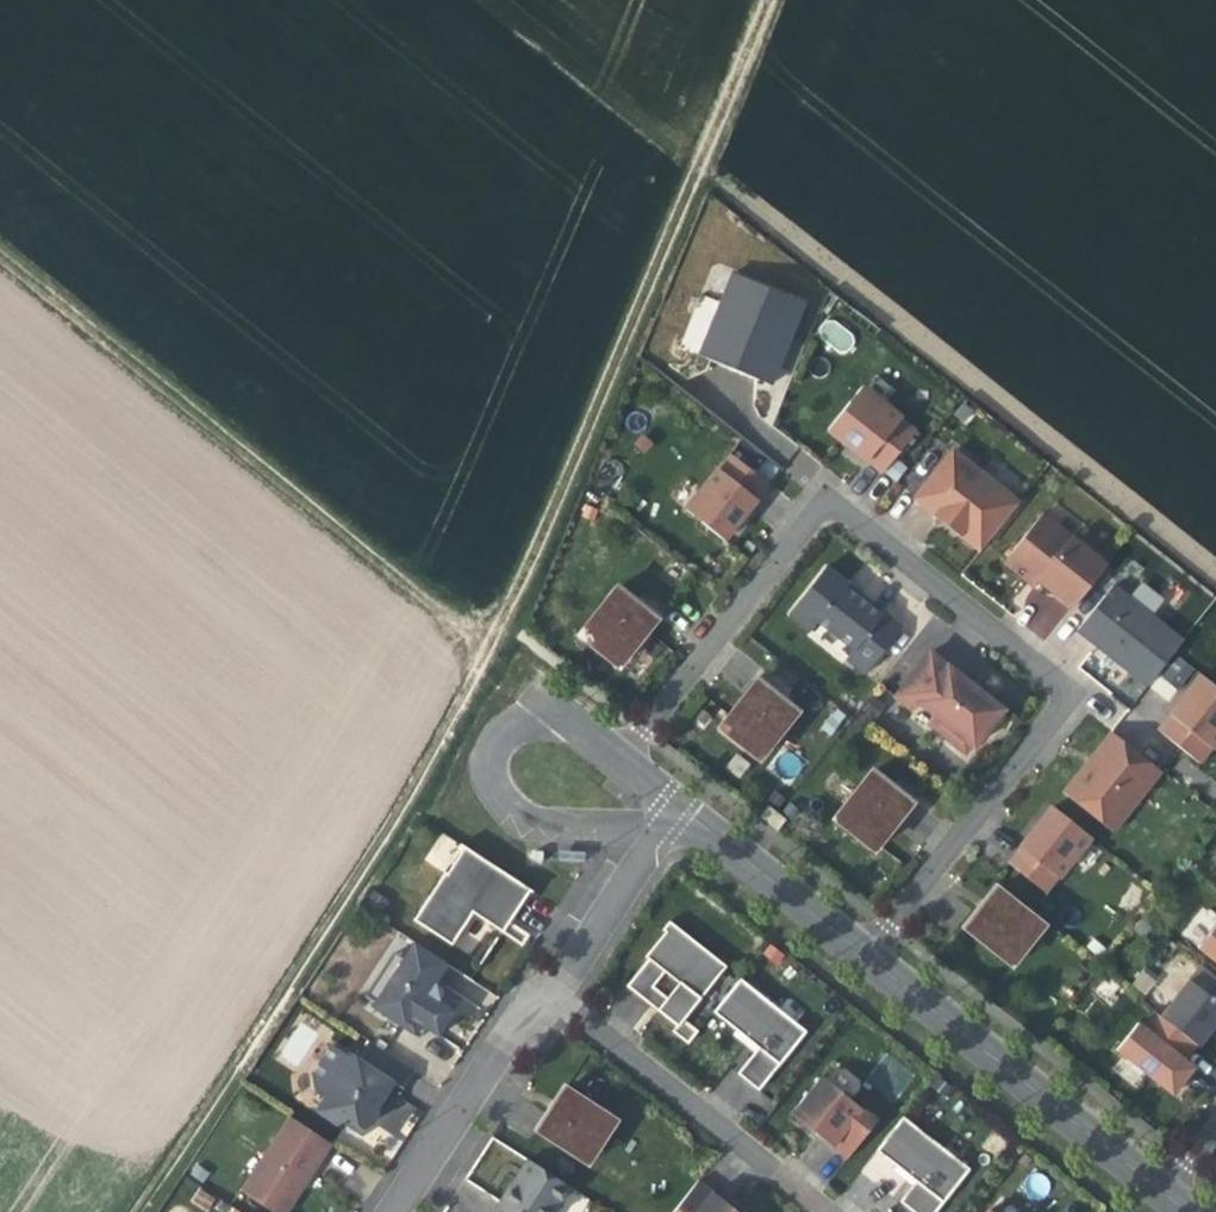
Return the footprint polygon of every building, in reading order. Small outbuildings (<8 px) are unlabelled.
[(804,303),(735,275),(701,358),(770,385),(780,362),(776,361),(785,338),(789,339),(804,303)] [(828,317),(816,332),(842,352),(854,337),(828,317)] [(786,347),(789,339),(785,338),(776,361),(780,362),(786,347)] [(864,459),(882,473),(911,436),(855,391),(830,423),(854,442),(849,448),(864,459)] [(825,429),(849,448),(854,442),(830,423),(825,429)] [(744,442),(698,498),(730,523),(749,499),(755,504),(762,496),(781,472),(744,442)] [(980,474),(953,452),(915,498),(937,515),(941,511),(962,528),(959,533),(981,550),(1018,504),(980,474)] [(736,528),(755,504),(749,499),(730,523),(736,528)] [(962,528),(941,511),(937,515),(947,523),(959,533),(962,528)] [(1106,564),(1042,513),(1004,562),(1026,579),(1030,574),(1038,580),(1072,607),(1106,564)] [(811,630),(822,616),(845,588),(848,585),(826,567),(790,613),(811,630)] [(1038,580),(1030,574),(1026,579),(1030,583),(1034,586),(1038,580)] [(1112,586),(1077,630),(1109,655),(1146,686),(1182,642),(1112,586)] [(822,616),(858,645),(880,617),(864,604),(845,588),(822,616)] [(616,589),(584,629),(624,660),(639,641),(656,620),(616,589)] [(1022,625),(1043,640),(1065,611),(1044,595),(1022,625)] [(865,673),(902,628),(884,613),(880,617),(858,645),(847,659),(865,673)] [(618,667),(624,660),(584,629),(579,636),(618,667)] [(930,653),(895,697),(912,710),(918,702),(937,717),(971,744),(973,746),(1002,710),(966,682),(930,653)] [(1172,702),(1193,666),(1173,655),(1152,691),(1172,702)] [(1199,678),(1182,699),(1189,705),(1207,684),(1199,678)] [(740,702),(724,723),(764,754),(795,715),(755,683),(740,702)] [(1156,731),(1198,764),(1215,741),(1215,691),(1207,684),(1189,705),(1182,699),(1171,712),(1156,731)] [(863,711),(874,720),(884,706),(874,698),(863,711)] [(964,752),(971,744),(937,717),(931,725),(964,752)] [(758,761),(764,754),(724,723),(718,730),(758,761)] [(1160,772),(1113,734),(1095,757),(1097,759),(1080,781),(1077,779),(1065,795),(1112,832),(1160,772)] [(1097,759),(1095,757),(1087,767),(1077,779),(1080,781),(1097,759)] [(838,814),(878,845),(893,827),(910,806),(870,774),(838,814)] [(1052,808),(1034,831),(1040,835),(1058,812),(1052,808)] [(1089,837),(1058,812),(1040,835),(1034,831),(1027,839),(1009,862),(1046,892),(1089,837)] [(873,852),(878,845),(838,814),(833,821),(873,852)] [(505,934),(511,924),(517,916),(533,892),(464,847),(447,874),(445,873),(414,920),(454,946),(475,915),(505,934)] [(586,849),(558,850),(558,860),(585,861),(586,849)] [(980,909),(964,929),(1004,961),(1036,921),(996,889),(980,909)] [(691,1009),(730,960),(674,915),(668,923),(670,925),(651,949),(654,951),(632,978),(657,999),(682,1018),(683,1019),(691,1009)] [(1043,926),(1036,921),(1004,961),(1011,966),(1043,926)] [(511,924),(505,934),(524,947),(531,937),(511,924)] [(1215,962),(1215,925),(1198,948),(1215,962)] [(372,1006),(371,1007),(418,1038),(425,1028),(437,1036),(454,1011),(438,1001),(436,991),(435,983),(447,964),(414,942),(411,946),(401,961),(375,1001),(372,1006)] [(764,953),(776,962),(782,955),(770,945),(764,953)] [(375,1001),(401,961),(393,955),(366,996),(375,1001)] [(1160,1017),(1196,1045),(1196,1046),(1212,1027),(1215,1021),(1215,978),(1201,966),(1160,1017)] [(739,978),(712,1012),(736,1030),(758,1047),(755,1051),(736,1073),(758,1090),(804,1031),(739,978)] [(705,1020),(691,1009),(683,1019),(682,1018),(677,1023),(693,1036),(705,1020)] [(1155,1013),(1142,1028),(1183,1061),(1196,1045),(1160,1017),(1155,1013)] [(1137,1024),(1116,1050),(1161,1086),(1166,1080),(1177,1088),(1185,1078),(1193,1068),(1183,1061),(1142,1028),(1137,1024)] [(744,1042),(755,1051),(758,1047),(736,1030),(733,1034),(744,1042)] [(402,1089),(414,1070),(370,1041),(359,1058),(352,1054),(350,1057),(331,1045),(311,1076),(313,1090),(324,1097),(315,1113),(336,1126),(349,1122),(361,1130),(371,1124),(376,1116),(378,1105),(385,1094),(392,1082),(402,1089)] [(876,1121),(820,1078),(796,1108),(819,1127),(814,1133),(827,1143),(846,1158),(876,1121)] [(932,1086),(944,1096),(950,1088),(938,1078),(932,1086)] [(1172,1094),(1177,1088),(1166,1080),(1161,1086),(1172,1094)] [(551,1112),(538,1131),(581,1159),(608,1116),(565,1089),(551,1112)] [(288,1116),(239,1191),(271,1211),(286,1211),(304,1185),(331,1144),(288,1116)] [(615,1121),(608,1116),(581,1159),(588,1163),(615,1121)] [(876,1150),(897,1166),(916,1181),(913,1185),(900,1202),(913,1211),(935,1211),(968,1169),(902,1117),(876,1150)] [(527,1160),(508,1190),(493,1211),(554,1211),(570,1188),(527,1160)] [(904,1178),(913,1185),(916,1181),(897,1166),(894,1170),(904,1178)] [(673,1211),(725,1211),(728,1209),(716,1199),(696,1183),(673,1211)]
